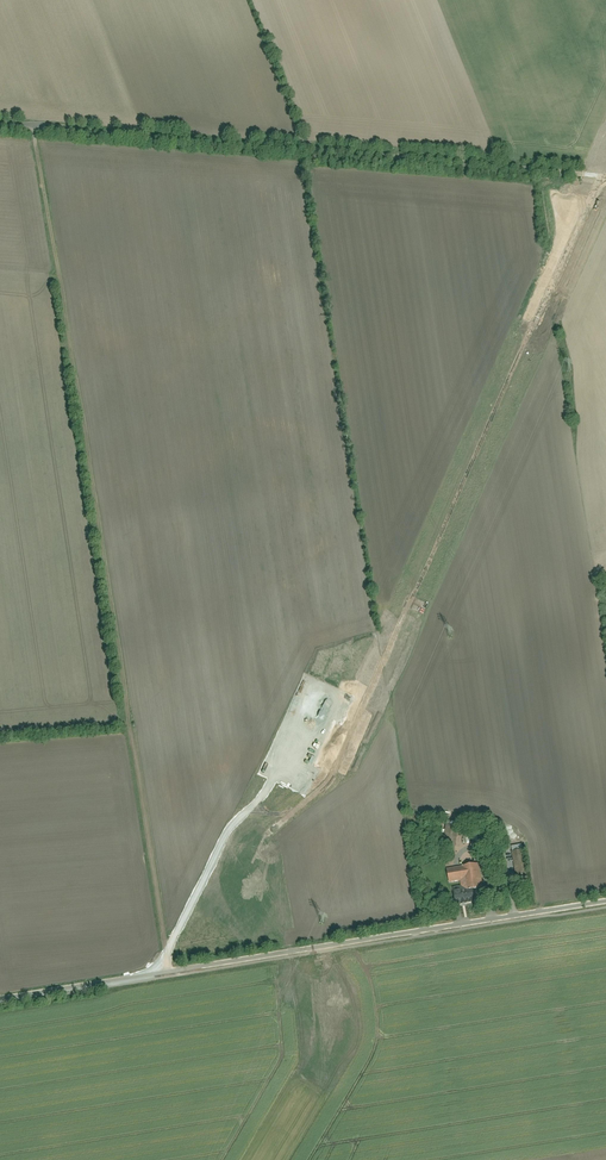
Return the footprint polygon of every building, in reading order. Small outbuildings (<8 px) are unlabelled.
[(443,822),(438,847),(454,850),(459,826),(443,822)] [(514,851),(518,875),(526,874),(522,850),(514,851)] [(446,869),(448,881),(460,879),(462,888),(453,890),(456,906),(476,902),(474,889),(483,888),(479,863),(446,869)]
